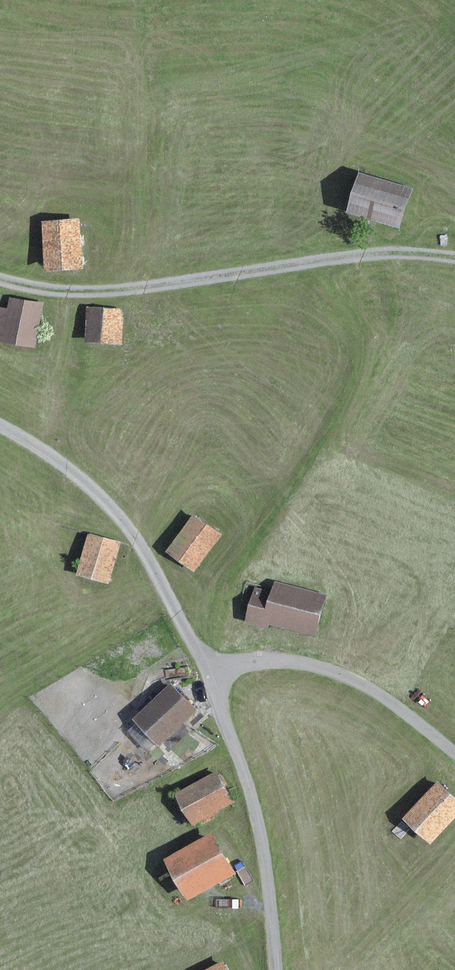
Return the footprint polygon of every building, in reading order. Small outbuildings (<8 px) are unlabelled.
[(401,187),(347,172),(336,214),(390,229),(401,187)] [(92,209),(52,215),(60,267),(100,261),(92,209)] [(18,307),(4,305),(0,332),(0,338),(48,345),(55,300),(20,294),(18,307)] [(134,299),(94,300),(95,338),(135,337),(134,299)] [(222,534),(194,514),(165,554),(195,573),(222,534)] [(126,543),(88,535),(79,578),(117,586),(126,543)] [(327,594),(273,580),(270,592),(254,588),(245,623),(268,629),(269,624),(316,636),(327,594)] [(196,711),(169,684),(132,719),(136,724),(127,731),(149,753),(157,744),(160,747),(196,711)] [(215,772),(174,794),(193,826),(234,803),(215,772)] [(439,781),(401,820),(431,844),(454,818),(454,796),(439,781)] [(210,834),(163,861),(187,900),(235,876),(210,834)] [(209,969),(243,969),(235,956),(209,969)]
